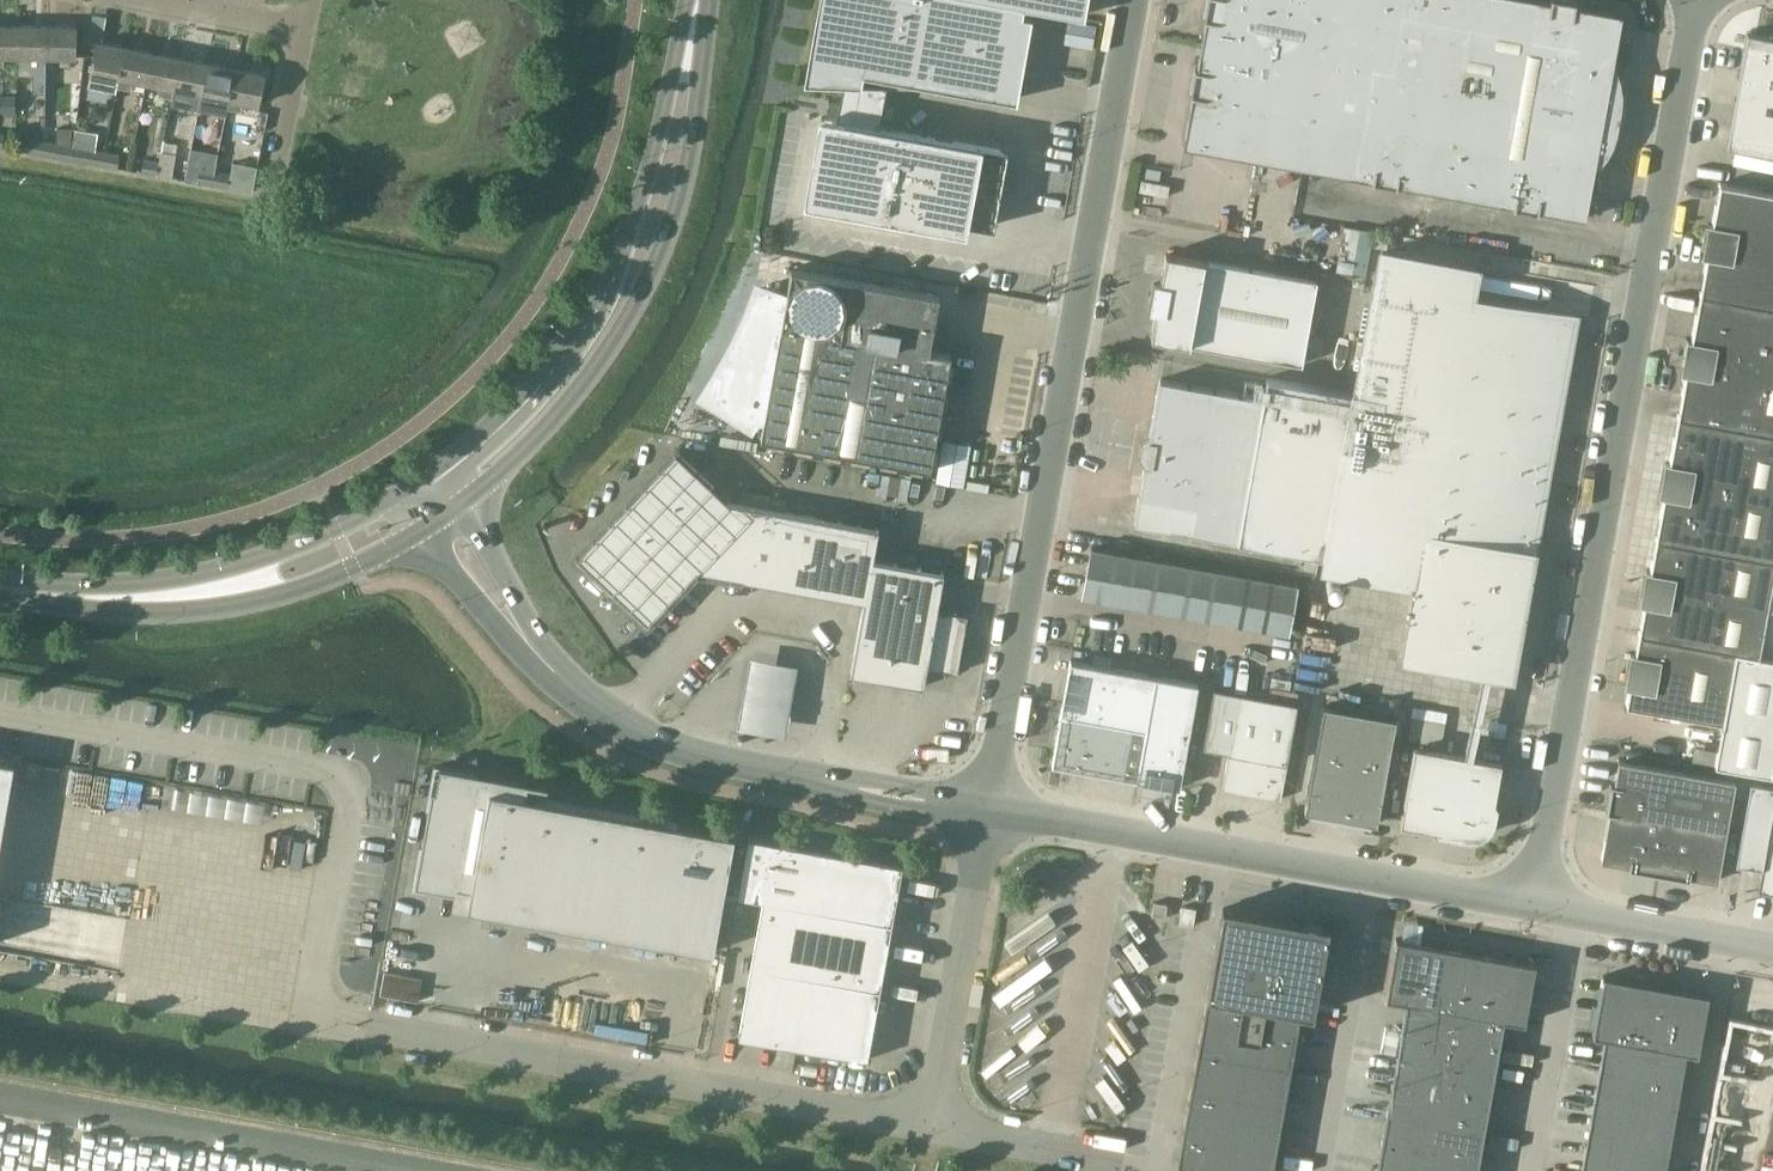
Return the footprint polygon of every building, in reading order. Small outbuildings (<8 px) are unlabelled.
[(829,101),(826,117),(829,118),(819,173),(816,172),(810,203),(966,232),(968,223),(984,226),(998,148),(879,127),(887,87),(938,88),(1007,101),(1024,8),(1075,17),(1075,16),(988,0),(830,0),(822,48),(820,48),(813,84),(842,85),(839,103),(829,101)] [(1075,16),(1078,0),(988,0),(1075,16)] [(1303,167),(1333,0),(1208,0),(1205,18),(1207,19),(1202,43),(1275,56),(1256,159),(1303,167)] [(1303,167),(1373,179),(1372,181),(1397,186),(1397,184),(1514,205),(1514,207),(1538,211),(1538,209),(1586,218),(1595,166),(1598,167),(1607,156),(1614,144),(1618,131),(1620,119),(1622,106),(1623,93),(1621,79),(1616,66),(1614,65),(1623,14),(1575,5),(1576,0),(1573,0),(1551,0),(1551,1),(1548,0),(1333,0),(1303,167)] [(0,24),(0,64),(4,65),(5,55),(19,55),(19,25),(0,24)] [(47,25),(19,25),(19,55),(47,56),(47,25)] [(76,25),(47,25),(47,56),(75,56),(76,25)] [(1727,144),(1772,153),(1772,36),(1747,31),(1727,144)] [(116,94),(117,86),(125,46),(97,41),(88,88),(116,94)] [(1184,145),(1256,159),(1275,56),(1202,43),(1198,68),(1196,68),(1191,94),(1193,94),(1184,145)] [(134,80),(147,82),(153,52),(125,46),(117,86),(132,89),(134,80)] [(158,94),(173,97),(181,57),(153,52),(147,82),(160,85),(158,94)] [(188,90),(202,93),(208,63),(181,57),(173,97),(172,105),(185,107),(188,90)] [(208,63),(202,93),(217,96),(213,113),(226,115),(228,108),(235,68),(208,63)] [(264,74),(235,68),(228,108),(243,111),(245,101),(258,104),(264,74)] [(76,130),(74,148),(96,152),(98,134),(76,130)] [(28,154),(42,157),(45,143),(31,140),(28,154)] [(163,152),(176,154),(178,144),(164,142),(163,152)] [(42,157),(72,162),(74,148),(45,143),(42,157)] [(72,162),(102,167),(105,153),(96,152),(74,148),(72,162)] [(143,174),(158,176),(163,152),(161,152),(159,162),(145,160),(143,174)] [(163,152),(158,176),(173,178),(176,154),(163,152)] [(105,153),(102,167),(118,170),(120,156),(105,153)] [(198,183),(213,186),(215,171),(200,169),(198,183)] [(215,171),(213,186),(228,189),(231,174),(215,171)] [(1700,293),(1772,306),(1772,193),(1720,183),(1713,224),(1710,224),(1704,252),(1707,253),(1700,293)] [(1135,522),(1316,554),(1325,556),(1324,565),(1417,581),(1404,654),(1510,674),(1574,316),(1470,298),(1475,268),(1382,251),(1356,392),(1268,377),(1264,397),(1161,379),(1150,437),(1145,463),(1146,463),(1135,522)] [(1151,336),(1302,363),(1317,279),(1209,260),(1166,252),(1161,284),(1154,282),(1150,304),(1157,305),(1151,336)] [(786,297),(759,287),(755,299),(752,307),(749,314),(742,329),(735,344),(729,355),(725,362),(721,369),(715,379),(706,393),(750,421),(756,412),(765,414),(761,438),(931,468),(951,353),(930,349),(940,295),(792,268),(786,297)] [(1678,416),(1772,433),(1772,306),(1700,293),(1692,340),(1689,340),(1684,368),(1687,369),(1678,416)] [(1656,538),(1772,559),(1772,433),(1678,416),(1670,462),(1667,462),(1662,490),(1665,491),(1656,538)] [(938,608),(944,570),(874,558),(879,527),(729,500),(676,450),(577,555),(647,621),(697,568),(865,599),(852,672),(924,685),(927,666),(957,671),(968,614),(938,608)] [(1740,650),(1758,654),(1767,608),(1772,573),(1772,559),(1656,538),(1650,571),(1647,570),(1642,599),(1645,599),(1639,632),(1740,650)] [(1083,595),(1290,632),(1298,584),(1092,547),(1083,595)] [(1758,654),(1758,655),(1772,658),(1772,609),(1767,608),(1758,654)] [(1740,650),(1639,632),(1635,653),(1632,653),(1627,681),(1630,682),(1626,704),(1723,721),(1715,764),(1771,774),(1772,760),(1772,658),(1758,655),(1758,654),(1740,650)] [(1063,706),(1062,713),(1146,728),(1156,675),(1071,660),(1070,668),(1072,668),(1065,706),(1063,706)] [(805,669),(756,661),(755,672),(750,696),(746,724),(744,735),(792,743),(794,732),(799,704),(803,680),(805,669)] [(1156,675),(1146,728),(1137,777),(1176,784),(1175,786),(1180,787),(1198,683),(1156,675)] [(1229,752),(1223,788),(1244,792),(1260,795),(1281,798),(1298,703),(1214,688),(1204,747),(1229,752)] [(1305,810),(1377,823),(1396,718),(1324,705),(1305,810)] [(1121,774),(1137,777),(1146,728),(1062,713),(1053,764),(1121,776),(1121,774)] [(1497,805),(1497,803),(1495,802),(1502,762),(1415,746),(1401,824),(1434,829),(1434,832),(1436,832),(1464,837),(1470,837),(1476,836),(1481,834),(1486,831),(1490,827),(1492,822),(1496,805),(1497,805)] [(13,762),(0,759),(0,838),(13,762)] [(1619,760),(1615,784),(1611,783),(1606,811),(1610,812),(1601,860),(1629,865),(1629,868),(1689,878),(1689,875),(1718,880),(1736,780),(1619,760)] [(713,952),(734,834),(525,797),(528,783),(492,777),(491,783),(477,781),(478,774),(436,766),(427,815),(433,816),(430,839),(423,838),(414,886),(457,893),(458,887),(471,889),(468,908),(713,952)] [(1772,893),(1772,786),(1751,782),(1736,864),(1762,868),(1758,890),(1772,893)] [(738,895),(763,899),(892,922),(903,864),(749,836),(738,895)] [(763,899),(751,965),(803,974),(880,988),(892,922),(763,899)] [(1180,923),(1194,925),(1197,908),(1183,905),(1180,923)] [(1177,1164),(1214,1170),(1271,1170),(1300,1010),(1313,1012),(1329,926),(1223,907),(1177,1164)] [(1387,1113),(1377,1170),(1477,1170),(1504,1019),(1526,1023),(1536,963),(1397,938),(1386,998),(1407,1002),(1387,1113)] [(738,1036),(791,1045),(803,974),(751,965),(738,1036)] [(803,974),(791,1045),(868,1059),(880,988),(803,974)] [(1590,1120),(1581,1170),(1665,1170),(1686,1052),(1698,1054),(1709,994),(1604,975),(1593,1035),(1605,1037),(1590,1120)]
